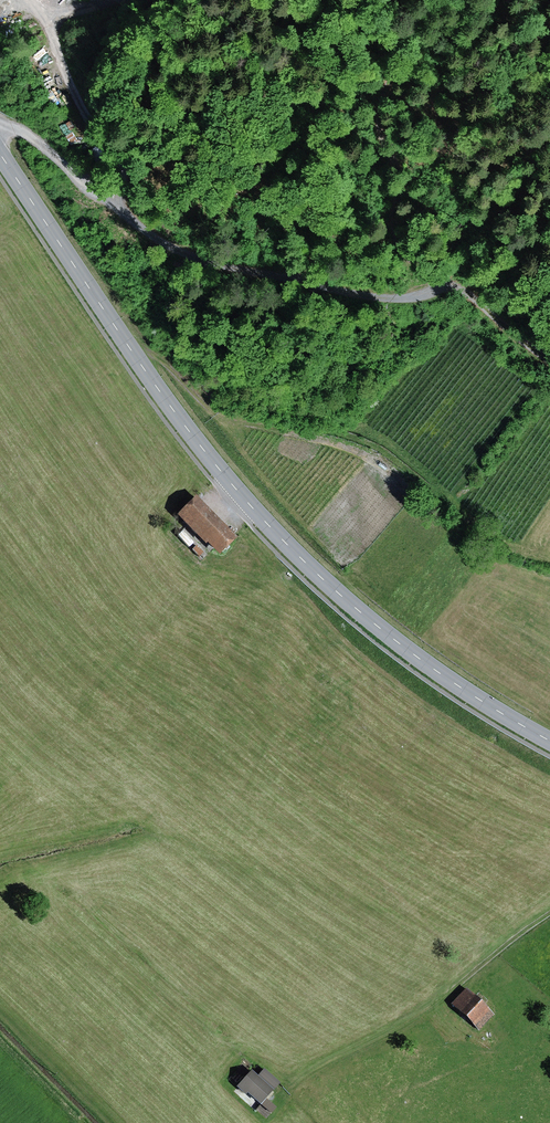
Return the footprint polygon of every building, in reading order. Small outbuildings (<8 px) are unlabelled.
[(236,539),(196,497),(177,515),(216,557),(236,539)] [(493,1017),(467,992),(452,1007),(477,1032),(493,1017)] [(256,1077),(250,1071),(236,1085),(258,1107),(279,1086),(263,1071),(256,1077)]
